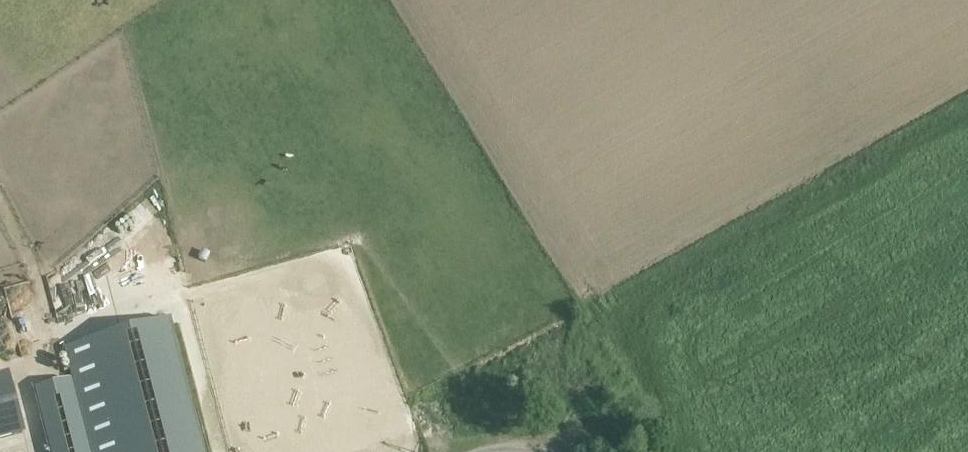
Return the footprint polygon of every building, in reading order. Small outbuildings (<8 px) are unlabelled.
[(89,245),(58,267),(78,295),(102,278),(93,266),(103,258),(104,258),(124,243),(112,227),(88,244),(89,245)] [(65,349),(73,381),(71,381),(89,451),(205,451),(171,322),(65,349)] [(0,381),(0,422),(4,438),(22,433),(8,379),(0,381)] [(71,381),(36,391),(51,451),(89,451),(71,381)]
